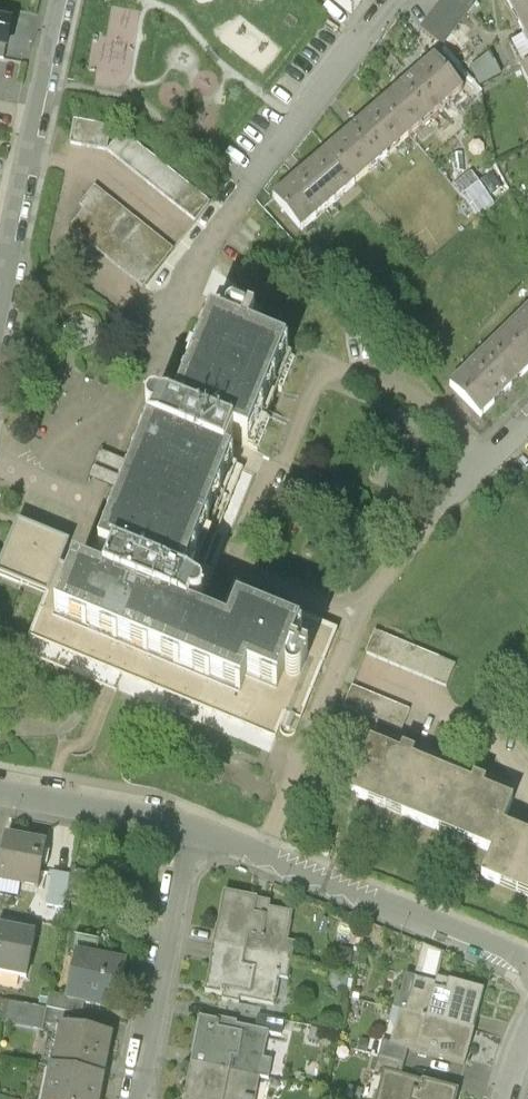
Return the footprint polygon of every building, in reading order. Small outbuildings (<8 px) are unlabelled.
[(351,16),(363,0),(330,0),(351,16)] [(422,31),(442,47),(477,2),(475,0),(446,0),(422,31)] [(527,42),(527,0),(506,0),(527,42)] [(0,25),(0,49),(6,50),(10,26),(0,25)] [(433,61),(382,106),(381,106),(380,107),(381,107),(408,139),(462,92),(434,60),(433,61)] [(381,107),(328,153),(328,152),(327,153),(327,154),(355,185),(408,139),(381,107)] [(210,202),(133,141),(117,160),(195,222),(210,202)] [(327,154),(275,199),(274,199),(273,200),(301,232),(355,185),(327,154)] [(173,250),(96,188),(80,208),(85,211),(158,269),(173,250)] [(158,269),(85,211),(70,231),(143,288),(158,269)] [(501,337),(527,365),(527,311),(501,337)] [(172,417),(157,411),(154,411),(151,412),(148,414),(147,417),(146,420),(147,423),(148,425),(151,428),(98,559),(101,561),(102,559),(114,564),(105,585),(60,567),(67,550),(15,529),(0,565),(0,570),(50,591),(30,641),(275,740),(292,698),(307,704),(336,632),(244,594),(227,635),(186,618),(189,612),(192,614),(196,614),(199,613),(202,610),(204,607),(204,603),(202,600),(200,597),(183,590),(194,562),(205,567),(243,473),(225,465),(234,442),(258,452),(295,361),(209,326),(172,417)] [(451,388),(481,418),(482,417),(481,417),(527,370),(527,365),(501,337),(451,388)] [(455,666),(375,633),(366,655),(445,688),(455,666)] [(410,713),(353,689),(344,712),(401,735),(410,713)] [(414,756),(403,751),(401,757),(371,745),(350,796),(421,825),(442,773),(412,761),(414,756)] [(472,785),(442,773),(421,825),(492,854),(502,828),(513,802),(484,790),(486,785),(474,780),(472,785)] [(502,828),(492,854),(481,879),(527,898),(527,838),(502,828)] [(4,839),(0,863),(0,879),(38,886),(45,846),(4,839)] [(70,878),(53,875),(48,907),(64,910),(70,878)] [(269,904),(224,895),(214,947),(282,960),(291,915),(268,910),(269,904)] [(0,929),(0,973),(26,978),(35,935),(0,929)] [(123,967),(95,962),(98,949),(75,944),(72,959),(81,961),(72,1003),(83,1005),(115,1011),(123,967)] [(282,960),(214,947),(205,993),(222,996),(221,1001),(239,1004),(239,1000),(273,1006),(282,960)] [(434,985),(436,979),(441,956),(423,947),(415,980),(434,985)] [(483,991),(436,979),(434,985),(415,980),(406,1014),(472,1031),(483,991)] [(81,1017),(83,1005),(72,1003),(49,998),(47,1010),(77,1016),(81,1017)] [(47,1010),(11,1003),(8,1024),(43,1031),(45,1024),(44,1024),(47,1010)] [(77,1016),(47,1010),(44,1024),(45,1024),(63,1028),(63,1027),(74,1029),(77,1016)] [(472,1031),(406,1014),(397,1047),(408,1050),(407,1051),(464,1066),(472,1031)] [(283,1022),(258,1017),(256,1029),(268,1032),(268,1033),(280,1036),(283,1022)] [(256,1029),(235,1026),(236,1022),(219,1019),(218,1022),(200,1019),(191,1065),(250,1076),(268,1080),(272,1061),(263,1060),(268,1033),(268,1032),(256,1029)] [(74,1029),(63,1027),(63,1028),(55,1069),(102,1078),(110,1036),(74,1029)] [(397,1047),(382,1043),(378,1057),(404,1064),(407,1051),(408,1050),(397,1047)] [(404,1064),(378,1057),(374,1071),(390,1075),(400,1078),(404,1064)] [(191,1065),(184,1098),(245,1098),(250,1076),(191,1065)] [(52,1068),(45,1098),(97,1098),(102,1078),(55,1069),(52,1068)] [(390,1075),(383,1098),(455,1098),(457,1093),(400,1078),(390,1075)]
